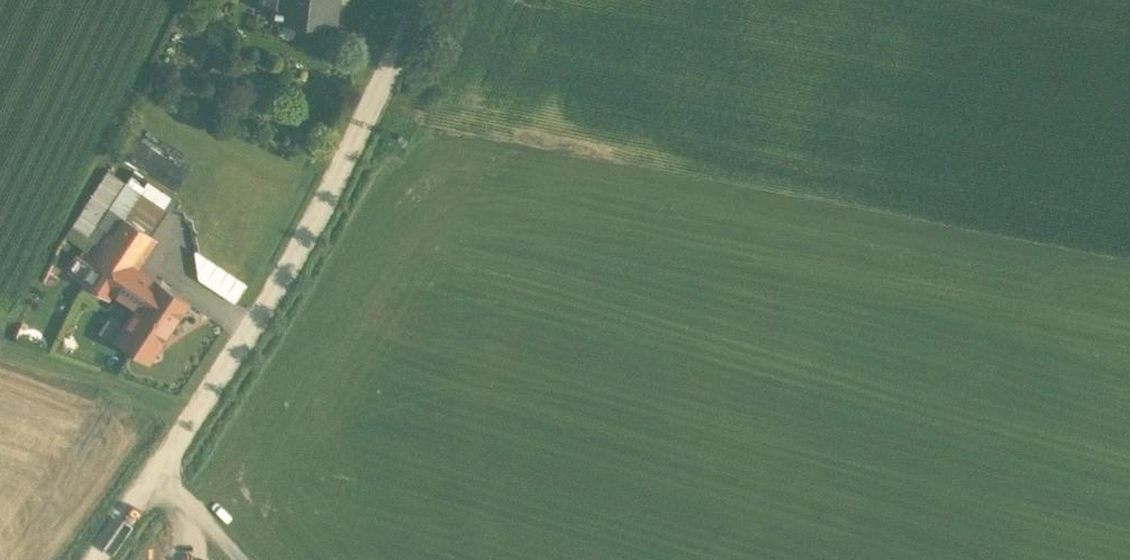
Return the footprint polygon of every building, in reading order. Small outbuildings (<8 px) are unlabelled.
[(257,7),(275,9),(276,0),(258,0),(257,7)] [(275,9),(274,18),(327,24),(329,0),(276,0),(275,9)] [(126,183),(108,208),(115,212),(104,229),(112,235),(123,218),(140,193),(126,183)] [(140,193),(123,218),(149,235),(166,210),(141,192),(140,193)] [(112,235),(103,248),(129,265),(149,235),(123,218),(112,235)] [(92,241),(70,274),(81,281),(103,248),(92,241)] [(129,265),(103,248),(81,281),(107,298),(112,291),(129,265)] [(185,303),(129,265),(112,291),(136,307),(125,323),(114,339),(115,339),(147,360),(185,303)] [(125,323),(110,313),(98,332),(112,341),(115,339),(114,339),(125,323)]
